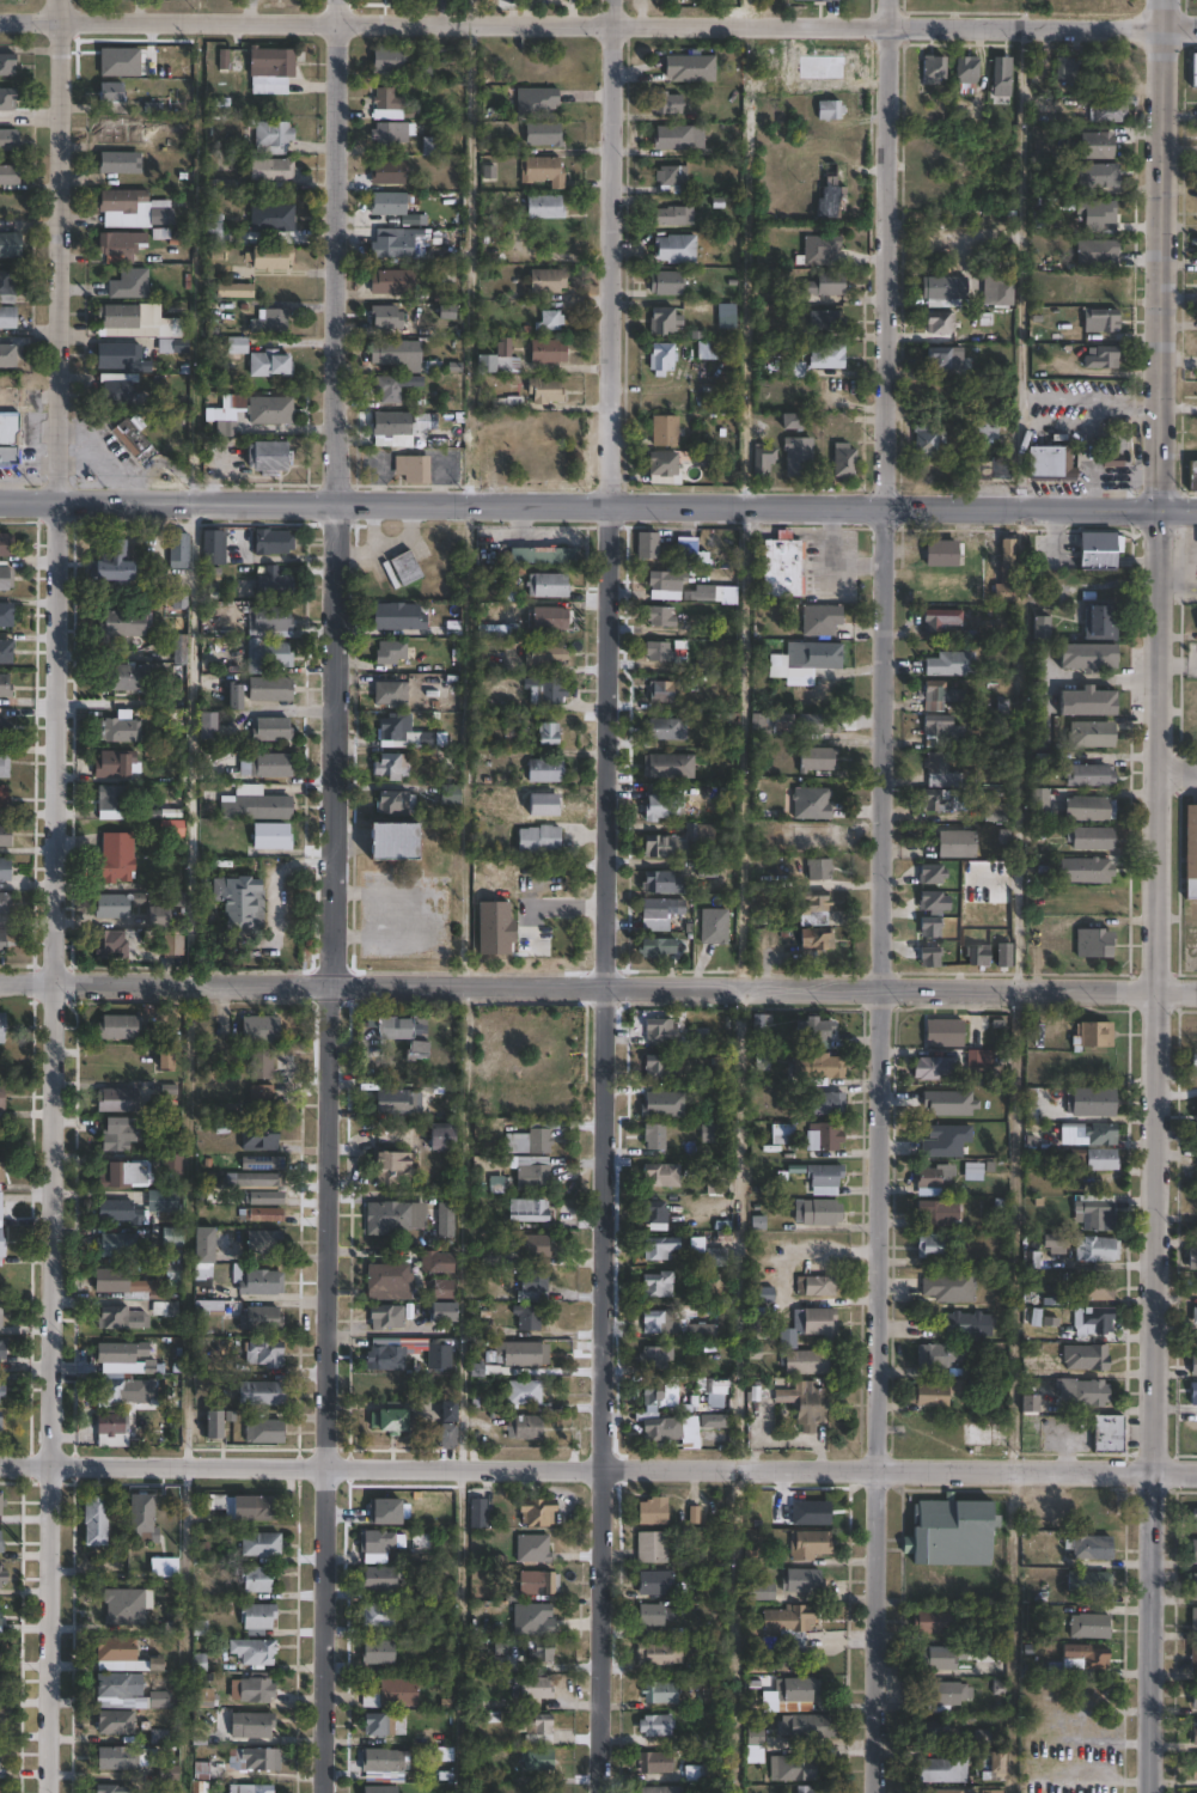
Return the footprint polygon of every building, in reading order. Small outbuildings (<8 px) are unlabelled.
[(257,44),(257,49),(294,49),(294,78),(249,78),(249,48),(250,48),(250,44),(257,44)] [(404,48),(404,50),(408,50),(407,57),(430,57),(430,81),(372,81),(372,60),(373,60),(373,48),(404,48)] [(244,59),(244,73),(228,73),(228,69),(218,69),(219,49),(228,49),(228,59),(244,59)] [(10,77),(0,76),(0,54),(14,54),(13,74),(10,74),(10,77)] [(922,83),(941,83),(941,54),(922,54),(922,83)] [(717,56),(716,81),(672,80),(672,77),(666,77),(667,55),(717,56)] [(979,81),(958,83),(958,56),(979,56),(979,81)] [(843,67),(842,80),(837,80),(837,87),(823,87),(823,80),(813,80),(814,57),(841,59),(841,67),(843,67)] [(1002,92),(995,92),(995,57),(1012,57),(1013,87),(1002,87),(1002,92)] [(1075,57),(1075,62),(1077,62),(1077,81),(1065,83),(1065,79),(1057,79),(1057,57),(1075,57)] [(122,103),(99,103),(99,83),(122,83),(122,103)] [(393,89),(393,97),(403,97),(403,110),(375,110),(375,103),(372,103),(373,97),(375,97),(375,87),(393,89)] [(560,87),(560,102),(556,102),(556,108),(552,108),(552,117),(518,117),(518,87),(560,87)] [(10,111),(0,111),(0,88),(14,89),(13,109),(10,109),(10,111)] [(667,91),(667,94),(682,94),(682,103),(684,103),(684,105),(682,105),(682,114),(655,114),(655,111),(651,111),(651,94),(655,94),(655,91),(667,91)] [(1125,121),(1092,121),(1092,106),(1095,106),(1095,103),(1124,102),(1123,96),(1137,96),(1137,104),(1128,105),(1128,120),(1125,120),(1125,121)] [(841,100),(841,105),(844,105),(844,115),(841,115),(841,120),(830,120),(830,121),(825,121),(825,120),(819,120),(819,100),(841,100)] [(288,122),(288,128),(293,128),(293,141),(287,141),(287,147),(286,147),(285,155),(267,154),(267,150),(255,150),(255,122),(288,122)] [(560,122),(560,133),(562,133),(562,148),(554,148),(554,146),(526,146),(526,122),(560,122)] [(407,123),(414,123),(414,135),(407,135),(407,144),(397,144),(397,147),(375,147),(375,141),(370,141),(370,129),(375,129),(375,123),(407,123)] [(703,126),(703,139),(707,139),(707,142),(704,142),(704,150),(653,150),(653,134),(656,134),(656,126),(703,126)] [(1134,128),(1134,160),(1104,160),(1104,157),(1100,157),(1100,150),(1104,150),(1104,128),(1134,128)] [(17,150),(0,150),(0,129),(16,129),(16,132),(17,132),(17,150)] [(1079,157),(1112,157),(1112,131),(1079,131),(1079,157)] [(439,155),(422,155),(422,138),(439,138),(439,155)] [(140,161),(140,173),(106,173),(106,177),(98,177),(98,166),(99,166),(99,152),(134,152),(134,161),(140,161)] [(560,157),(560,166),(563,166),(563,189),(551,189),(551,181),(532,181),(532,184),(520,184),(520,159),(525,159),(525,157),(560,157)] [(295,160),(294,182),(250,181),(251,158),(289,159),(289,160),(295,160)] [(403,184),(371,184),(371,172),(372,172),(372,161),(407,161),(407,175),(403,175),(403,184)] [(837,163),(837,164),(841,164),(841,185),(847,185),(847,199),(841,199),(841,218),(818,218),(818,185),(825,185),(825,163),(837,163)] [(1119,187),(1104,188),(1080,171),(1080,164),(1119,164),(1119,187)] [(18,185),(0,185),(0,165),(16,165),(16,169),(18,169),(18,185)] [(686,166),(686,176),(689,176),(689,183),(686,183),(686,185),(660,185),(660,182),(655,182),(655,171),(660,171),(660,166),(686,166)] [(147,190),(147,203),(149,203),(149,200),(170,200),(170,208),(172,208),(172,225),(151,225),(151,227),(104,227),(104,212),(99,212),(99,190),(147,190)] [(405,193),(405,215),(419,215),(419,225),(401,225),(401,215),(370,215),(370,202),(372,202),(372,193),(405,193)] [(561,195),(561,206),(564,206),(564,219),(527,219),(527,195),(561,195)] [(1116,199),(1076,199),(1076,215),(1083,215),(1083,231),(1105,231),(1105,222),(1116,222),(1116,199)] [(293,232),(249,233),(249,205),(293,205),(293,232)] [(694,207),(694,225),(655,224),(655,221),(652,221),(652,212),(655,212),(655,208),(667,209),(667,207),(694,207)] [(221,214),(220,244),(204,244),(204,213),(221,214)] [(416,258),(370,258),(370,237),(401,237),(401,230),(425,230),(425,239),(416,239),(416,258)] [(19,258),(0,258),(0,233),(19,233),(19,258)] [(132,233),(132,243),(138,243),(138,254),(132,254),(132,256),(98,255),(98,233),(132,233)] [(696,236),(695,264),(667,263),(667,262),(654,261),(654,256),(658,256),(658,246),(654,246),(655,237),(667,238),(667,234),(696,236)] [(827,264),(805,264),(805,236),(841,236),(841,246),(839,246),(839,255),(835,255),(835,257),(827,257),(827,264)] [(1118,240),(1118,268),(1103,268),(1103,264),(1077,264),(1079,240),(1118,240)] [(287,270),(269,270),(269,273),(263,273),(263,270),(251,270),(251,246),(292,245),(293,261),(287,261),(287,270)] [(14,303),(0,303),(0,265),(16,266),(14,303)] [(147,268),(147,288),(148,288),(148,294),(147,294),(147,299),(108,298),(108,281),(120,281),(120,268),(147,268)] [(560,294),(530,293),(530,269),(564,270),(564,288),(560,288),(560,294)] [(414,295),(371,294),(371,273),(377,273),(377,270),(414,270),(414,295)] [(682,272),(682,278),(685,278),(685,288),(682,288),(682,295),(655,295),(655,291),(651,291),(651,274),(655,274),(655,272),(682,272)] [(844,272),(844,297),(818,295),(818,294),(805,294),(805,281),(818,281),(818,272),(844,272)] [(969,278),(967,298),(970,298),(970,307),(928,307),(928,299),(923,299),(923,276),(969,278)] [(1015,281),(1014,306),(994,305),(995,281),(1015,281)] [(252,298),(216,298),(216,283),(254,283),(252,298)] [(152,304),(152,311),(159,311),(159,324),(172,324),(172,325),(177,325),(177,336),(172,336),(172,337),(103,336),(103,329),(100,329),(100,318),(97,318),(97,306),(103,306),(103,305),(138,306),(138,304),(152,304)] [(387,306),(387,311),(402,311),(402,330),(372,329),(372,318),(371,318),(371,306),(387,306)] [(16,329),(0,329),(0,307),(16,307),(16,329)] [(683,316),(683,327),(674,327),(674,333),(666,331),(666,336),(654,335),(651,335),(651,317),(652,317),(652,307),(674,307),(674,316),(683,316)] [(286,334),(250,334),(250,319),(258,319),(258,310),(264,310),(264,309),(287,309),(286,334)] [(1112,333),(1086,333),(1086,309),(1092,309),(1122,309),(1122,330),(1112,330),(1112,333)] [(560,311),(560,315),(563,315),(563,327),(560,327),(560,330),(535,330),(535,323),(542,323),(542,311),(560,311)] [(838,311),(838,318),(843,318),(843,333),(826,333),(826,336),(813,336),(813,330),(812,330),(812,311),(838,311)] [(959,321),(958,329),(955,329),(955,336),(933,335),(933,334),(928,333),(928,312),(955,313),(955,321),(959,321)] [(248,337),(248,354),(227,354),(228,337),(248,337)] [(511,339),(509,358),(512,358),(512,373),(496,372),(496,374),(477,374),(477,355),(495,356),(496,343),(499,343),(499,337),(511,339)] [(188,354),(158,353),(158,339),(188,339),(188,354)] [(566,340),(566,349),(569,349),(569,354),(566,354),(566,365),(530,364),(530,353),(527,353),(527,343),(531,343),(531,340),(566,340)] [(420,342),(420,373),(404,373),(404,365),(370,365),(370,343),(378,343),(378,341),(420,342)] [(716,342),(715,360),(697,359),(698,341),(716,342)] [(133,343),(133,347),(138,347),(138,360),(149,361),(149,373),(133,372),(133,373),(122,373),(122,370),(97,368),(97,343),(133,343)] [(16,367),(0,368),(0,344),(16,344),(16,367)] [(673,344),(673,371),(665,371),(665,378),(654,377),(654,371),(649,371),(649,354),(652,354),(652,344),(673,344)] [(844,370),(810,368),(810,356),(812,356),(812,344),(844,344),(844,370)] [(952,347),(952,350),(963,350),(963,371),(929,370),(929,360),(928,360),(928,347),(952,347)] [(1119,347),(1118,368),(1085,368),(1085,355),(1089,356),(1089,348),(1097,348),(1097,347),(1119,347)] [(275,350),(275,354),(289,354),(289,362),(292,362),(292,378),(250,377),(250,353),(264,353),(264,350),(275,350)] [(806,362),(805,377),(782,377),(783,362),(806,362)] [(130,383),(130,388),(135,388),(135,402),(132,402),(132,405),(97,405),(97,395),(102,395),(102,383),(98,383),(98,374),(138,374),(138,383),(130,383)] [(399,377),(399,380),(402,380),(402,388),(399,388),(399,403),(379,403),(380,395),(374,395),(374,377),(399,377)] [(560,379),(560,389),(562,389),(562,408),(535,408),(535,395),(529,395),(529,379),(560,379)] [(225,420),(213,421),(213,408),(222,408),(222,394),(246,394),(248,409),(225,409),(225,420)] [(292,425),(249,425),(249,397),(292,397),(292,425)] [(523,397),(523,398),(525,398),(525,400),(527,400),(531,400),(531,402),(533,402),(533,413),(494,413),(494,398),(507,398),(507,397),(523,397)] [(402,437),(372,437),(372,425),(373,425),(373,413),(402,413),(402,437)] [(12,446),(0,446),(0,414),(17,414),(16,434),(13,434),(12,446)] [(801,429),(782,429),(782,414),(801,414),(801,429)] [(135,415),(146,426),(139,432),(157,453),(142,466),(111,431),(127,417),(129,421),(135,415)] [(679,446),(652,446),(652,416),(679,415),(679,446)] [(838,438),(819,438),(819,422),(825,422),(825,416),(838,416),(838,438)] [(998,417),(998,440),(994,440),(994,444),(988,444),(988,439),(970,439),(970,417),(998,417)] [(236,438),(216,437),(218,421),(236,421),(236,438)] [(936,426),(936,433),(938,433),(938,455),(936,455),(936,458),(916,458),(916,433),(914,433),(914,426),(936,426)] [(812,438),(812,477),(786,477),(786,452),(784,452),(784,438),(812,438)] [(286,443),(286,472),(275,472),(275,476),(261,476),(261,472),(251,472),(251,469),(246,469),(246,446),(252,446),(252,443),(286,443)] [(849,444),(849,449),(855,449),(855,477),(833,477),(833,449),(835,449),(835,444),(849,444)] [(1073,446),(1073,455),(1075,455),(1075,459),(1073,459),(1071,469),(1077,469),(1077,482),(1028,481),(1030,447),(1064,449),(1064,446),(1073,446)] [(8,470),(0,470),(0,447),(17,447),(16,461),(8,461),(8,470)] [(769,481),(753,481),(753,449),(776,449),(776,461),(775,461),(775,465),(769,465),(769,481)] [(677,453),(677,476),(671,476),(671,478),(659,478),(659,476),(649,476),(649,465),(648,465),(649,452),(677,453)] [(429,457),(429,484),(404,484),(404,476),(395,476),(395,457),(429,457)] [(1014,480),(993,478),(993,459),(1014,459),(1014,480)] [(1189,461),(1196,461),(1196,490),(1189,490),(1189,461)] [(226,531),(226,565),(203,563),(203,551),(201,551),(202,527),(220,527),(220,531),(226,531)] [(268,527),(268,530),(287,529),(288,533),(293,533),(293,549),(287,549),(287,553),(255,554),(255,547),(252,547),(251,536),(255,536),(255,527),(268,527)] [(449,548),(449,529),(435,529),(435,548),(449,548)] [(188,568),(167,568),(167,532),(188,531),(188,568)] [(658,557),(637,557),(637,531),(659,531),(658,557)] [(1113,568),(1077,567),(1077,531),(1113,531),(1113,568)] [(7,556),(0,556),(0,532),(8,532),(8,535),(12,535),(11,554),(7,554),(7,556)] [(1015,600),(996,600),(996,583),(1001,583),(1002,537),(1016,537),(1015,600)] [(124,538),(124,559),(130,559),(130,579),(88,579),(88,560),(93,560),(93,559),(98,559),(98,551),(105,551),(105,538),(124,538)] [(800,596),(763,596),(763,538),(800,539),(800,596)] [(697,539),(697,551),(709,551),(709,563),(677,563),(677,539),(697,539)] [(959,539),(959,550),(966,550),(966,563),(953,563),(953,568),(927,568),(927,539),(959,539)] [(578,565),(511,565),(511,548),(578,549),(578,565)] [(423,575),(401,587),(399,586),(395,588),(389,578),(381,563),(409,549),(416,563),(423,575)] [(277,565),(277,574),(292,574),(292,597),(255,597),(255,573),(265,573),(265,565),(277,565)] [(7,590),(0,590),(0,566),(7,566),(7,569),(12,569),(12,587),(7,587),(7,590)] [(677,572),(677,580),(667,580),(667,590),(651,588),(652,585),(648,585),(649,571),(677,572)] [(567,573),(567,583),(568,583),(568,597),(529,597),(529,586),(525,586),(525,581),(529,581),(529,573),(535,573),(535,572),(567,573)] [(188,592),(188,609),(172,609),(173,600),(154,600),(154,591),(188,592)] [(12,626),(0,626),(0,602),(12,603),(12,626)] [(404,602),(404,603),(419,603),(419,614),(426,614),(426,629),(373,629),(373,603),(390,603),(390,602),(404,602)] [(1117,638),(1085,636),(1086,604),(1117,604),(1117,638)] [(676,616),(676,626),(649,626),(649,605),(671,606),(670,616),(676,616)] [(843,606),(843,624),(835,624),(835,635),(804,635),(804,605),(843,606)] [(292,630),(249,629),(249,608),(254,608),(254,606),(292,606),(292,630)] [(562,606),(562,608),(567,608),(567,628),(560,628),(560,630),(527,630),(529,612),(533,612),(533,606),(562,606)] [(149,610),(148,626),(143,624),(143,635),(98,635),(98,621),(103,621),(103,609),(149,610)] [(969,609),(969,623),(978,623),(978,640),(924,640),(924,609),(969,609)] [(1052,624),(1052,632),(1050,632),(1049,639),(1034,639),(1034,615),(1050,615),(1050,624),(1052,624)] [(519,639),(478,639),(478,626),(518,626),(519,639)] [(188,634),(187,679),(172,679),(173,634),(188,634)] [(292,651),(292,666),(261,666),(261,672),(248,672),(249,636),(261,636),(261,641),(287,642),(287,651),(292,651)] [(12,664),(0,664),(0,640),(12,640),(12,664)] [(397,664),(375,664),(375,649),(378,649),(378,640),(407,640),(407,659),(397,659),(397,664)] [(668,641),(668,648),(671,648),(671,651),(674,651),(674,641),(688,641),(688,664),(673,664),(673,660),(646,660),(646,641),(668,641)] [(567,648),(567,665),(525,665),(525,651),(531,651),(531,642),(561,642),(561,648),(567,648)] [(842,644),(842,679),(813,678),(813,667),(801,667),(801,642),(842,644)] [(1097,667),(1097,673),(1085,673),(1085,667),(1061,667),(1062,642),(1117,644),(1117,667),(1097,667)] [(976,676),(926,675),(926,658),(939,658),(939,652),(976,652),(976,676)] [(785,676),(785,655),(770,655),(770,676),(785,676)] [(128,663),(128,665),(142,665),(142,690),(100,690),(100,676),(103,676),(103,663),(128,663)] [(11,696),(0,696),(0,673),(7,673),(7,683),(11,683),(11,696)] [(292,678),(292,701),(249,700),(249,676),(286,676),(286,678),(292,678)] [(562,677),(562,684),(568,684),(568,696),(562,696),(562,705),(530,705),(530,689),(524,689),(524,678),(539,678),(539,677),(562,677)] [(233,681),(233,683),(242,683),(242,708),(227,708),(227,681),(233,681)] [(407,682),(407,707),(389,707),(389,705),(374,705),(374,681),(407,682)] [(672,681),(672,702),(649,702),(649,681),(672,681)] [(946,681),(946,690),(966,690),(966,701),(943,701),(943,711),(929,711),(929,701),(926,701),(926,681),(946,681)] [(1094,683),(1094,690),(1117,690),(1116,714),(1061,714),(1062,689),(1083,689),(1083,683),(1094,683)] [(215,736),(200,736),(199,711),(215,711),(215,736)] [(411,713),(410,732),(405,732),(405,742),(392,742),(392,739),(378,739),(379,713),(411,713)] [(774,725),(774,736),(752,734),(753,713),(767,713),(767,725),(774,725)] [(841,714),(839,732),(799,732),(799,713),(841,714)] [(2,739),(0,739),(0,714),(4,714),(4,721),(11,721),(11,734),(2,734),(2,739)] [(128,716),(128,719),(139,719),(139,742),(103,742),(104,733),(102,733),(102,725),(104,725),(104,716),(128,716)] [(288,718),(288,727),(292,727),(292,740),(263,739),(263,718),(288,718)] [(686,718),(686,739),(648,738),(648,718),(686,718)] [(953,720),(953,725),(964,725),(964,737),(952,737),(951,748),(929,748),(929,734),(924,734),(924,720),(953,720)] [(554,721),(554,722),(558,722),(558,744),(538,745),(538,722),(542,722),(542,721),(554,721)] [(1116,722),(1114,748),(1070,746),(1070,721),(1116,722)] [(446,748),(420,748),(420,732),(446,732),(446,748)] [(835,748),(838,748),(838,755),(835,755),(835,770),(808,769),(808,774),(804,774),(804,766),(801,766),(801,746),(835,748)] [(116,750),(116,752),(128,752),(128,751),(134,751),(134,763),(133,763),(133,773),(129,773),(129,777),(93,777),(93,758),(99,758),(99,750),(116,750)] [(948,751),(948,774),(928,773),(928,767),(923,767),(924,758),(928,758),(928,751),(948,751)] [(288,752),(288,764),(291,764),(292,776),(255,777),(255,774),(239,775),(239,758),(256,758),(256,754),(288,752)] [(8,777),(0,777),(0,754),(8,754),(8,777)] [(401,754),(401,755),(409,755),(409,777),(401,777),(401,782),(387,782),(387,775),(373,775),(373,762),(378,762),(378,754),(401,754)] [(694,754),(694,777),(648,777),(648,775),(643,775),(643,755),(648,755),(648,754),(694,754)] [(1055,754),(1054,770),(1036,770),(1037,754),(1055,754)] [(563,782),(527,782),(527,760),(563,758),(563,782)] [(1113,764),(1113,786),(1068,786),(1068,781),(1067,781),(1067,779),(1068,779),(1068,774),(1067,774),(1067,763),(1113,764)] [(981,787),(960,788),(960,772),(979,770),(981,787)] [(262,785),(262,795),(291,797),(291,819),(219,818),(219,801),(233,801),(233,795),(236,795),(236,783),(262,785)] [(121,821),(97,821),(97,785),(122,785),(121,821)] [(10,807),(0,807),(0,786),(6,786),(6,788),(10,788),(10,807)] [(793,819),(830,819),(830,787),(793,787),(793,819)] [(959,788),(959,811),(927,811),(927,801),(922,801),(922,788),(959,788)] [(1049,809),(1033,809),(1033,788),(1050,788),(1049,809)] [(408,791),(408,812),(383,811),(383,804),(378,804),(378,791),(408,791)] [(678,794),(678,795),(682,795),(682,797),(684,797),(684,804),(682,804),(682,806),(678,806),(678,817),(656,817),(656,822),(645,822),(645,803),(647,803),(647,794),(678,794)] [(1116,797),(1116,818),(1110,818),(1110,821),(1065,819),(1067,798),(1073,798),(1073,795),(1116,797)] [(1185,804),(1196,804),(1196,899),(1184,899),(1185,804)] [(184,836),(159,837),(159,821),(183,819),(184,836)] [(419,860),(368,859),(370,822),(419,822),(419,860)] [(288,823),(288,834),(291,834),(291,850),(252,850),(252,823),(288,823)] [(8,846),(0,846),(0,824),(8,824),(8,846)] [(561,827),(561,850),(546,850),(546,853),(539,853),(539,855),(535,855),(535,853),(519,853),(519,829),(529,829),(529,828),(539,828),(539,824),(552,824),(552,827),(561,827)] [(714,824),(714,842),(697,841),(697,842),(686,842),(686,855),(665,854),(665,855),(658,855),(658,853),(656,853),(656,856),(649,856),(649,853),(645,853),(646,835),(660,835),(660,836),(665,836),(666,835),(674,835),(674,840),(686,840),(686,824),(698,824),(714,824)] [(1116,827),(1116,849),(1109,849),(1109,852),(1073,852),(1073,842),(1067,842),(1067,827),(1116,827)] [(976,831),(976,858),(939,858),(939,830),(976,831)] [(134,856),(106,856),(106,831),(134,833),(134,856)] [(10,882),(0,882),(0,858),(10,858),(10,882)] [(130,871),(130,882),(120,882),(120,878),(114,878),(114,883),(103,883),(103,879),(94,879),(94,864),(97,864),(97,858),(133,858),(133,871),(130,871)] [(831,858),(831,865),(833,865),(833,872),(831,872),(831,879),(808,880),(808,865),(807,865),(806,859),(831,858)] [(1112,860),(1112,865),(1117,865),(1117,876),(1111,876),(1111,883),(1064,882),(1064,870),(1079,870),(1079,860),(1112,860)] [(994,891),(970,891),(970,864),(994,865),(994,891)] [(943,866),(943,870),(948,870),(948,878),(943,878),(943,884),(920,884),(921,866),(943,866)] [(673,872),(673,876),(682,876),(682,892),(672,892),(642,892),(642,882),(646,882),(646,871),(673,872)] [(251,872),(250,879),(259,879),(259,890),(262,890),(262,926),(222,925),(222,901),(212,901),(212,878),(221,878),(221,877),(233,877),(233,872),(251,872)] [(829,891),(829,901),(832,899),(832,905),(827,905),(829,923),(820,923),(820,926),(800,926),(800,891),(829,891)] [(942,891),(942,895),(951,896),(951,910),(920,910),(921,891),(942,891)] [(7,914),(0,914),(0,892),(5,892),(5,895),(11,895),(11,907),(7,907),(7,914)] [(128,917),(93,917),(93,904),(96,904),(96,895),(128,895),(128,917)] [(668,898),(668,899),(684,899),(683,914),(666,914),(666,917),(668,917),(668,932),(641,932),(641,898),(668,898)] [(167,928),(147,927),(147,905),(167,907),(167,928)] [(727,944),(701,944),(701,908),(727,909),(727,944)] [(769,913),(769,928),(752,928),(752,913),(769,913)] [(940,916),(940,927),(941,927),(941,938),(921,937),(921,916),(940,916)] [(811,928),(811,932),(835,929),(836,949),(816,950),(817,963),(802,963),(800,929),(811,928)] [(1105,928),(1105,932),(1116,932),(1116,944),(1113,944),(1113,957),(1077,957),(1077,929),(1105,928)] [(124,931),(124,940),(127,940),(127,959),(104,959),(104,955),(92,955),(92,941),(96,941),(96,931),(124,931)] [(183,955),(163,955),(161,932),(183,932),(183,955)] [(676,939),(676,955),(666,955),(666,958),(640,958),(640,950),(641,950),(641,939),(676,939)] [(1013,944),(1012,968),(997,968),(997,944),(1013,944)] [(939,946),(939,957),(941,957),(941,966),(926,968),(926,966),(921,966),(921,959),(920,959),(920,947),(939,946)] [(990,956),(989,966),(969,965),(970,946),(982,946),(982,955),(990,956)] [(136,1016),(136,1017),(141,1017),(141,1031),(135,1031),(135,1042),(96,1042),(96,1023),(100,1023),(100,1016),(136,1016)] [(279,1018),(279,1044),(240,1043),(242,1018),(249,1018),(249,1016),(273,1017),(279,1018)] [(415,1017),(415,1019),(425,1019),(425,1041),(427,1041),(427,1057),(405,1057),(405,1049),(408,1049),(408,1044),(405,1044),(405,1039),(378,1039),(378,1027),(372,1027),(372,1017),(415,1017)] [(676,1024),(676,1042),(665,1042),(665,1049),(646,1048),(646,1031),(645,1031),(646,1018),(672,1019),(672,1024),(676,1024)] [(831,1032),(831,1037),(827,1037),(827,1048),(812,1048),(812,1036),(805,1036),(805,1021),(810,1021),(810,1020),(835,1021),(835,1032),(831,1032)] [(963,1047),(927,1047),(927,1020),(964,1020),(963,1047)] [(1113,1023),(1113,1031),(1116,1031),(1116,1038),(1113,1038),(1113,1047),(1073,1045),(1073,1036),(1077,1036),(1077,1024),(1081,1024),(1081,1021),(1113,1023)] [(171,1072),(155,1072),(155,1045),(171,1045),(171,1072)] [(271,1079),(250,1079),(250,1048),(273,1048),(271,1079)] [(727,1050),(727,1060),(732,1061),(732,1066),(728,1066),(728,1074),(715,1073),(715,1066),(713,1066),(713,1057),(716,1057),(716,1050),(727,1050)] [(995,1050),(994,1067),(971,1067),(971,1050),(995,1050)] [(829,1054),(829,1056),(845,1056),(845,1079),(795,1078),(795,1057),(804,1057),(804,1053),(829,1054)] [(678,1066),(678,1077),(667,1077),(667,1078),(646,1078),(646,1067),(645,1067),(645,1054),(666,1055),(666,1066),(678,1066)] [(957,1057),(957,1080),(920,1080),(920,1078),(915,1078),(915,1060),(920,1060),(920,1057),(957,1057)] [(273,1116),(249,1116),(249,1085),(273,1085),(273,1116)] [(1117,1088),(1116,1117),(1073,1116),(1073,1114),(1068,1114),(1068,1091),(1073,1091),(1073,1087),(1117,1088)] [(136,1112),(96,1112),(96,1091),(100,1091),(100,1088),(136,1088),(136,1112)] [(407,1090),(407,1096),(411,1096),(411,1111),(375,1110),(375,1090),(407,1090)] [(845,1115),(810,1115),(810,1093),(845,1093),(845,1115)] [(126,1118),(126,1126),(136,1126),(136,1140),(129,1140),(128,1152),(100,1152),(102,1129),(104,1129),(104,1118),(126,1118)] [(844,1132),(844,1144),(838,1144),(838,1151),(817,1151),(817,1122),(839,1123),(839,1130),(844,1132)] [(452,1151),(429,1151),(429,1123),(452,1123),(452,1151)] [(725,1124),(723,1144),(701,1142),(702,1123),(725,1124)] [(1117,1123),(1117,1145),(1088,1146),(1088,1136),(1082,1136),(1082,1124),(1117,1123)] [(267,1124),(267,1128),(277,1128),(277,1151),(257,1151),(240,1151),(240,1124),(267,1124)] [(665,1124),(665,1149),(647,1149),(647,1142),(643,1142),(645,1124),(665,1124)] [(795,1144),(772,1144),(772,1124),(795,1124),(795,1144)] [(550,1129),(550,1138),(552,1138),(552,1145),(550,1145),(550,1154),(530,1154),(530,1153),(506,1152),(506,1134),(530,1134),(530,1128),(550,1129)] [(1117,1149),(1118,1159),(1119,1159),(1119,1171),(1055,1171),(1055,1164),(1061,1164),(1059,1149),(1117,1149)] [(182,1173),(182,1152),(164,1152),(164,1173),(182,1173)] [(392,1188),(375,1187),(375,1153),(409,1153),(408,1183),(401,1183),(401,1185),(392,1185),(392,1188)] [(283,1170),(240,1170),(240,1157),(283,1157),(283,1170)] [(548,1177),(523,1176),(524,1157),(549,1158),(548,1177)] [(108,1159),(108,1163),(130,1163),(130,1160),(145,1160),(145,1185),(130,1185),(130,1188),(98,1188),(98,1163),(103,1163),(103,1159),(108,1159)] [(984,1180),(984,1162),(963,1162),(963,1180),(984,1180)] [(679,1165),(679,1188),(645,1188),(645,1177),(643,1177),(643,1165),(679,1165)] [(844,1166),(844,1179),(839,1178),(839,1187),(837,1187),(837,1196),(813,1196),(813,1187),(811,1187),(811,1178),(807,1178),(807,1165),(844,1166)] [(955,1189),(920,1189),(920,1167),(936,1167),(936,1165),(955,1165),(955,1189)] [(221,1172),(221,1187),(201,1187),(201,1172),(221,1172)] [(252,1189),(236,1189),(236,1173),(283,1173),(283,1187),(252,1187),(252,1189)] [(178,1213),(148,1212),(148,1190),(178,1191),(178,1213)] [(133,1191),(133,1209),(142,1210),(142,1225),(130,1225),(130,1222),(96,1221),(97,1200),(115,1200),(115,1191),(133,1191)] [(282,1191),(282,1206),(249,1206),(249,1203),(243,1203),(243,1194),(249,1194),(249,1193),(282,1191)] [(1114,1195),(1116,1231),(1089,1231),(1089,1230),(1085,1230),(1085,1224),(1075,1224),(1075,1201),(1080,1201),(1080,1195),(1114,1195)] [(544,1200),(544,1201),(548,1202),(548,1222),(509,1221),(509,1200),(544,1200)] [(836,1200),(836,1205),(842,1205),(841,1222),(837,1222),(837,1226),(807,1226),(807,1225),(802,1225),(802,1201),(812,1201),(812,1200),(836,1200)] [(959,1209),(959,1221),(952,1221),(952,1227),(923,1226),(923,1214),(917,1214),(918,1201),(955,1202),(955,1209),(959,1209)] [(398,1202),(398,1203),(426,1203),(425,1228),(410,1228),(410,1231),(387,1231),(386,1236),(366,1236),(366,1203),(383,1203),(383,1202),(398,1202)] [(665,1202),(664,1208),(667,1208),(667,1225),(648,1225),(648,1213),(643,1213),(643,1202),(665,1202)] [(454,1238),(438,1238),(438,1203),(454,1203),(454,1238)] [(283,1209),(282,1222),(248,1221),(248,1220),(238,1219),(238,1209),(249,1210),(249,1208),(283,1209)] [(213,1264),(194,1264),(194,1227),(213,1228),(213,1264)] [(181,1258),(161,1258),(161,1228),(182,1228),(182,1244),(181,1244),(181,1258)] [(285,1256),(246,1256),(246,1231),(285,1231),(285,1256)] [(136,1234),(136,1242),(139,1242),(139,1258),(94,1257),(94,1239),(99,1239),(99,1234),(136,1234)] [(549,1236),(549,1245),(550,1245),(550,1258),(518,1258),(518,1234),(549,1236)] [(940,1234),(940,1236),(958,1237),(958,1245),(953,1245),(953,1260),(917,1258),(918,1236),(929,1236),(929,1234),(940,1234)] [(1069,1249),(1044,1249),(1045,1236),(1069,1236),(1069,1249)] [(1097,1237),(1097,1238),(1116,1239),(1116,1240),(1120,1240),(1119,1261),(1114,1261),(1114,1263),(1076,1262),(1076,1238),(1083,1238),(1083,1237),(1097,1237)] [(671,1250),(670,1261),(645,1261),(645,1251),(643,1251),(643,1238),(679,1238),(679,1250),(671,1250)] [(725,1249),(725,1251),(727,1251),(727,1261),(725,1261),(725,1267),(707,1267),(707,1249),(725,1249)] [(1190,1249),(1196,1249),(1196,1269),(1189,1269),(1190,1249)] [(438,1251),(438,1254),(453,1255),(453,1273),(421,1273),(421,1251),(438,1251)] [(501,1266),(481,1266),(481,1251),(501,1251),(501,1266)] [(1042,1269),(1025,1269),(1025,1251),(1042,1251),(1042,1269)] [(182,1264),(182,1286),(166,1286),(166,1279),(158,1279),(158,1264),(182,1264)] [(409,1266),(409,1274),(413,1274),(413,1300),(366,1300),(367,1266),(409,1266)] [(127,1269),(127,1281),(158,1281),(158,1291),(164,1291),(164,1300),(123,1299),(123,1295),(93,1294),(94,1269),(127,1269)] [(277,1270),(277,1274),(282,1274),(281,1293),(276,1293),(276,1295),(238,1295),(238,1281),(239,1281),(240,1273),(245,1273),(245,1271),(254,1271),(254,1270),(277,1270)] [(546,1292),(520,1292),(521,1270),(546,1270),(546,1292)] [(976,1271),(976,1301),(935,1300),(935,1295),(923,1295),(923,1277),(936,1277),(936,1270),(976,1271)] [(673,1271),(672,1298),(645,1297),(645,1287),(643,1287),(643,1275),(659,1275),(659,1271),(673,1271)] [(837,1286),(837,1291),(836,1291),(836,1297),(796,1295),(798,1276),(836,1277),(836,1286),(837,1286)] [(1116,1300),(1081,1300),(1081,1279),(1116,1277),(1116,1300)] [(452,1298),(433,1298),(433,1281),(452,1281),(452,1298)] [(775,1304),(758,1303),(758,1287),(775,1287),(775,1304)] [(208,1317),(194,1317),(194,1301),(224,1301),(224,1311),(208,1311),(208,1317)] [(177,1317),(152,1316),(153,1303),(178,1303),(177,1317)] [(403,1303),(403,1329),(383,1329),(383,1332),(371,1332),(371,1319),(370,1319),(370,1303),(403,1303)] [(457,1323),(430,1323),(430,1304),(457,1304),(457,1323)] [(545,1305),(544,1319),(541,1319),(541,1331),(519,1331),(519,1316),(515,1316),(515,1315),(513,1315),(513,1306),(519,1306),(519,1305),(545,1305)] [(128,1307),(128,1311),(143,1311),(148,1317),(148,1329),(142,1329),(97,1330),(98,1306),(128,1307)] [(277,1307),(277,1318),(282,1318),(282,1331),(238,1331),(238,1318),(242,1318),(242,1309),(245,1309),(245,1307),(277,1307)] [(1114,1310),(1114,1321),(1113,1321),(1112,1334),(1109,1334),(1109,1336),(1095,1335),(1087,1335),(1087,1332),(1075,1332),(1075,1342),(1059,1342),(1059,1328),(1074,1329),(1075,1309),(1114,1310)] [(837,1310),(836,1342),(824,1342),(824,1336),(798,1335),(798,1350),(833,1350),(833,1365),(829,1365),(829,1374),(786,1374),(786,1367),(780,1366),(781,1329),(794,1330),(794,1310),(804,1310),(837,1310)] [(960,1311),(960,1313),(970,1313),(970,1316),(975,1316),(975,1312),(982,1312),(981,1315),(991,1315),(991,1318),(995,1318),(995,1330),(991,1330),(991,1336),(947,1336),(947,1313),(953,1313),(953,1311),(960,1311)] [(676,1312),(676,1335),(647,1334),(647,1324),(643,1324),(643,1312),(676,1312)] [(715,1338),(686,1338),(686,1324),(715,1325),(715,1338)] [(270,1341),(270,1343),(282,1343),(281,1367),(277,1367),(277,1370),(264,1370),(264,1365),(245,1365),(245,1342),(256,1342),(256,1341),(270,1341)] [(149,1342),(149,1356),(138,1356),(138,1359),(134,1359),(134,1361),(130,1361),(130,1365),(96,1364),(97,1343),(136,1344),(136,1342),(149,1342)] [(538,1343),(538,1367),(502,1367),(502,1355),(496,1355),(496,1342),(538,1343)] [(948,1371),(918,1372),(917,1346),(965,1344),(965,1360),(948,1360),(948,1371)] [(1110,1346),(1110,1372),(1067,1371),(1067,1364),(1064,1364),(1064,1346),(1091,1347),(1091,1344),(1110,1346)] [(404,1360),(404,1371),(370,1371),(370,1362),(366,1362),(366,1353),(371,1353),(371,1346),(405,1346),(405,1360),(404,1360)] [(671,1348),(671,1361),(667,1361),(667,1370),(642,1368),(643,1361),(637,1361),(637,1354),(642,1354),(642,1347),(671,1348)] [(129,1374),(129,1409),(121,1409),(121,1404),(109,1404),(109,1409),(97,1409),(97,1393),(100,1393),(100,1374),(129,1374)] [(713,1379),(713,1380),(728,1380),(728,1393),(723,1395),(725,1409),(722,1409),(717,1409),(708,1409),(707,1408),(706,1408),(707,1396),(707,1393),(703,1393),(703,1391),(695,1390),(696,1378),(713,1379)] [(1079,1379),(1079,1382),(1091,1382),(1091,1380),(1105,1380),(1105,1385),(1111,1385),(1110,1404),(1105,1404),(1105,1408),(1092,1408),(1092,1401),(1081,1401),(1081,1405),(1065,1405),(1065,1395),(1058,1395),(1058,1379),(1079,1379)] [(541,1380),(541,1405),(507,1404),(507,1380),(541,1380)] [(282,1407),(238,1405),(238,1382),(283,1383),(282,1407)] [(816,1382),(816,1390),(824,1390),(824,1399),(829,1399),(827,1413),(825,1413),(825,1422),(816,1422),(816,1426),(814,1435),(802,1435),(802,1433),(802,1426),(796,1426),(798,1404),(775,1404),(775,1390),(794,1390),(794,1382),(816,1382)] [(677,1407),(642,1408),(642,1391),(654,1390),(654,1385),(677,1385),(677,1407)] [(954,1386),(953,1395),(949,1395),(948,1408),(916,1407),(916,1404),(911,1404),(912,1390),(916,1390),(916,1385),(954,1386)] [(1040,1397),(1039,1415),(1022,1414),(1022,1397),(1040,1397)] [(456,1402),(456,1423),(440,1423),(440,1401),(456,1402)] [(415,1413),(415,1429),(407,1429),(407,1433),(377,1433),(377,1428),(370,1428),(370,1413),(378,1413),(378,1410),(407,1411),(407,1413),(415,1413)] [(221,1440),(204,1440),(206,1413),(221,1413),(221,1440)] [(127,1447),(97,1447),(97,1421),(102,1421),(102,1415),(127,1415),(127,1447)] [(727,1428),(701,1428),(701,1415),(727,1415),(727,1428)] [(541,1440),(507,1440),(507,1419),(514,1419),(514,1416),(541,1416),(541,1440)] [(1124,1417),(1124,1453),(1093,1453),(1094,1416),(1124,1417)] [(679,1419),(682,1440),(648,1443),(647,1433),(643,1433),(642,1421),(679,1419)] [(283,1421),(283,1445),(250,1445),(250,1443),(244,1443),(245,1420),(283,1421)] [(962,1445),(1006,1445),(1006,1424),(962,1424),(962,1445)] [(456,1425),(456,1428),(457,1428),(457,1447),(453,1447),(453,1451),(440,1451),(440,1447),(436,1447),(436,1427),(441,1427),(441,1425),(456,1425)] [(954,1493),(954,1498),(994,1499),(994,1513),(1001,1514),(1000,1526),(991,1526),(991,1565),(914,1563),(914,1554),(902,1554),(903,1530),(915,1530),(915,1502),(920,1502),(920,1499),(946,1499),(946,1493),(954,1493)] [(152,1543),(130,1543),(129,1496),(152,1495),(153,1525),(151,1525),(152,1543)] [(667,1523),(639,1523),(639,1500),(646,1500),(646,1498),(651,1498),(651,1495),(667,1495),(667,1523)] [(1034,1515),(1034,1495),(1021,1495),(1021,1515),(1034,1515)] [(106,1496),(106,1547),(84,1547),(84,1525),(83,1525),(81,1496),(106,1496)] [(275,1498),(275,1499),(280,1499),(279,1519),(275,1519),(275,1521),(252,1521),(252,1523),(231,1523),(231,1520),(224,1520),(224,1499),(232,1499),(232,1498),(251,1498),(251,1496),(275,1498)] [(487,1498),(485,1527),(470,1527),(470,1498),(487,1498)] [(552,1510),(552,1523),(548,1523),(548,1526),(525,1526),(525,1521),(520,1521),(520,1511),(518,1511),(518,1498),(555,1498),(555,1510),(552,1510)] [(385,1529),(385,1531),(395,1531),(395,1533),(399,1533),(399,1541),(395,1541),(395,1548),(389,1548),(389,1553),(364,1553),(364,1550),(359,1550),(359,1531),(362,1531),(362,1529),(385,1529)] [(667,1561),(637,1562),(636,1531),(667,1530),(667,1561)] [(814,1553),(814,1560),(793,1560),(793,1555),(790,1555),(790,1530),(832,1531),(831,1553),(814,1553)] [(1087,1531),(1087,1536),(1113,1536),(1113,1560),(1073,1560),(1074,1549),(1065,1549),(1065,1539),(1074,1539),(1074,1530),(1087,1531)] [(280,1533),(280,1557),(269,1557),(269,1559),(256,1559),(256,1557),(240,1557),(240,1533),(280,1533)] [(549,1533),(549,1551),(550,1551),(550,1561),(517,1561),(517,1535),(549,1533)] [(395,1588),(360,1590),(360,1577),(364,1577),(364,1566),(404,1566),(404,1579),(395,1579),(395,1588)] [(820,1568),(820,1577),(824,1578),(824,1592),(782,1591),(783,1575),(788,1575),(788,1567),(820,1568)] [(270,1591),(244,1592),(243,1568),(275,1568),(275,1582),(270,1582),(270,1591)] [(560,1573),(558,1592),(554,1591),(554,1593),(524,1592),(524,1602),(505,1600),(505,1598),(499,1598),(500,1590),(505,1591),(506,1584),(519,1584),(519,1569),(554,1571),(554,1573),(560,1573)] [(671,1571),(671,1581),(686,1582),(686,1592),(672,1592),(672,1593),(637,1593),(637,1580),(639,1580),(639,1569),(671,1571)] [(1113,1593),(1069,1593),(1069,1571),(1113,1571),(1113,1593)] [(751,1598),(770,1598),(770,1592),(763,1592),(763,1586),(751,1586),(751,1598)] [(143,1590),(145,1623),(106,1624),(106,1602),(102,1602),(102,1590),(143,1590)] [(393,1626),(361,1626),(361,1612),(362,1612),(362,1602),(393,1602),(393,1626)] [(664,1626),(637,1624),(637,1617),(639,1617),(639,1603),(658,1603),(658,1602),(664,1602),(664,1626)] [(270,1618),(270,1629),(259,1629),(259,1635),(246,1635),(246,1629),(243,1629),(243,1622),(240,1622),(240,1604),(275,1603),(275,1618),(270,1618)] [(552,1604),(552,1617),(546,1617),(546,1620),(555,1620),(555,1636),(514,1635),(514,1604),(552,1604)] [(805,1604),(805,1606),(816,1606),(816,1616),(819,1616),(819,1624),(810,1623),(810,1630),(805,1630),(806,1655),(782,1657),(780,1638),(747,1639),(747,1621),(764,1621),(764,1610),(787,1610),(787,1604),(805,1604)] [(1110,1614),(1110,1630),(1111,1630),(1111,1639),(1071,1638),(1071,1626),(1069,1626),(1069,1621),(1071,1621),(1071,1615),(1080,1615),(1081,1614),(1110,1614)] [(951,1621),(951,1633),(918,1633),(918,1629),(914,1629),(914,1621),(951,1621)] [(135,1636),(135,1660),(147,1660),(147,1657),(155,1657),(155,1653),(160,1653),(160,1670),(97,1670),(97,1660),(94,1660),(96,1636),(135,1636)] [(273,1653),(273,1665),(239,1665),(239,1657),(236,1657),(236,1653),(228,1653),(228,1639),(275,1639),(275,1653),(273,1653)] [(666,1639),(666,1643),(683,1643),(683,1664),(636,1664),(636,1658),(635,1658),(635,1646),(637,1646),(637,1643),(660,1643),(660,1639),(666,1639)] [(393,1640),(393,1643),(397,1643),(397,1653),(393,1653),(393,1663),(361,1663),(361,1651),(364,1651),(364,1640),(393,1640)] [(1008,1641),(1007,1652),(995,1651),(994,1661),(976,1661),(976,1659),(958,1658),(957,1671),(928,1670),(928,1667),(922,1667),(923,1649),(929,1649),(929,1646),(954,1646),(953,1647),(977,1647),(977,1643),(1002,1645),(1002,1641),(1008,1641)] [(552,1661),(529,1661),(529,1647),(535,1647),(535,1646),(552,1646),(552,1661)] [(1106,1669),(1085,1669),(1086,1648),(1089,1648),(1089,1647),(1110,1647),(1110,1666),(1106,1666),(1106,1669)] [(140,1673),(140,1696),(94,1695),(94,1672),(140,1673)] [(549,1676),(549,1685),(552,1685),(552,1700),(520,1700),(520,1683),(513,1684),(513,1677),(549,1676)] [(269,1677),(269,1683),(275,1683),(275,1699),(269,1699),(269,1702),(248,1702),(248,1700),(230,1700),(230,1678),(248,1679),(248,1677),(269,1677)] [(814,1677),(814,1679),(820,1679),(820,1694),(814,1694),(814,1701),(812,1701),(812,1712),(777,1712),(777,1678),(783,1678),(783,1677),(814,1677)] [(411,1678),(411,1679),(417,1679),(417,1706),(380,1706),(380,1707),(361,1707),(362,1693),(375,1693),(375,1687),(380,1687),(380,1678),(387,1678),(411,1678)] [(960,1681),(960,1704),(949,1704),(949,1712),(928,1712),(928,1703),(927,1703),(927,1682),(960,1681)] [(677,1682),(676,1703),(645,1702),(645,1693),(641,1693),(641,1688),(645,1688),(645,1682),(677,1682)] [(213,1688),(213,1694),(216,1694),(218,1704),(213,1704),(213,1708),(194,1708),(194,1688),(213,1688)] [(169,1707),(148,1708),(148,1691),(167,1690),(169,1707)] [(133,1733),(96,1733),(97,1709),(133,1709),(133,1733)] [(270,1737),(231,1737),(231,1712),(274,1713),(274,1727),(270,1727),(270,1737)] [(385,1713),(385,1714),(390,1714),(390,1720),(393,1720),(393,1734),(385,1734),(385,1738),(377,1738),(377,1736),(367,1736),(367,1733),(364,1733),(364,1715),(365,1715),(365,1712),(385,1713)] [(502,1724),(477,1722),(477,1712),(502,1712),(502,1724)] [(533,1714),(533,1719),(551,1719),(552,1744),(525,1744),(525,1734),(527,1734),(527,1732),(517,1732),(517,1714),(533,1714)] [(670,1714),(670,1719),(674,1719),(674,1727),(671,1727),(671,1736),(645,1736),(645,1731),(639,1732),(639,1719),(643,1719),(643,1714),(670,1714)] [(829,1714),(829,1716),(835,1716),(835,1737),(829,1737),(829,1738),(790,1739),(790,1736),(777,1736),(777,1720),(782,1720),(782,1715),(829,1714)] [(948,1721),(948,1736),(936,1736),(936,1740),(924,1740),(924,1734),(915,1734),(915,1721),(948,1721)] [(764,1728),(746,1728),(746,1762),(764,1762),(764,1728)] [(126,1745),(126,1746),(132,1746),(132,1748),(138,1748),(138,1769),(96,1769),(96,1746),(111,1746),(111,1745),(126,1745)] [(279,1749),(279,1769),(252,1769),(252,1768),(227,1768),(227,1748),(279,1749)] [(385,1749),(385,1750),(397,1750),(397,1751),(408,1751),(408,1770),(393,1770),(393,1780),(367,1780),(367,1771),(361,1771),(361,1758),(364,1758),(364,1749),(385,1749)] [(552,1749),(552,1770),(525,1770),(524,1764),(526,1764),(526,1762),(521,1762),(521,1749),(552,1749)] [(1006,1751),(1006,1780),(991,1780),(991,1750),(1006,1751)] [(672,1751),(672,1773),(640,1773),(640,1763),(637,1763),(637,1758),(640,1758),(640,1752),(672,1751)] [(713,1751),(713,1761),(720,1761),(721,1781),(684,1781),(684,1765),(702,1765),(702,1762),(706,1762),(706,1751),(713,1751)] [(800,1755),(800,1757),(818,1757),(818,1767),(817,1767),(817,1781),(777,1781),(778,1755),(800,1755)] [(960,1758),(960,1762),(967,1762),(967,1782),(918,1781),(918,1758),(960,1758)] [(178,1781),(157,1781),(158,1764),(178,1765),(178,1781)] [(271,1785),(271,1792),(228,1792),(228,1783),(271,1785)] [(126,1785),(125,1792),(94,1792),(94,1785),(126,1785)] [(396,1785),(396,1792),(362,1792),(362,1786),(396,1785)] [(829,1788),(829,1792),(797,1792),(796,1786),(810,1785),(810,1788),(829,1788)]
